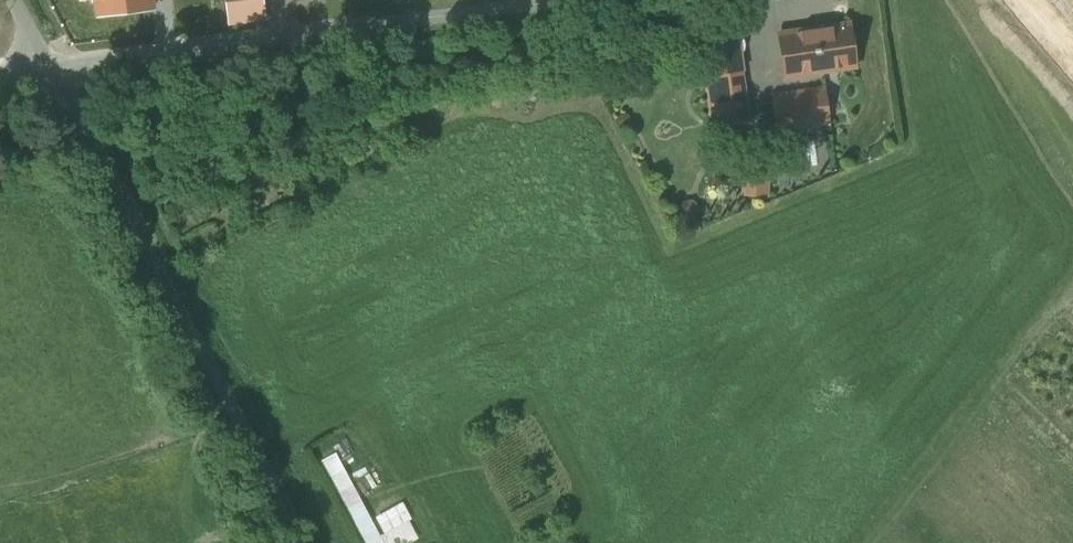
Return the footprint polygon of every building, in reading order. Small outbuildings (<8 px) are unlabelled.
[(101,15),(152,8),(151,0),(99,0),(101,15)] [(734,19),(698,24),(705,74),(741,70),(734,19)] [(849,23),(778,33),(785,77),(855,67),(849,23)] [(741,70),(705,74),(711,113),(721,112),(723,127),(748,123),(741,70)] [(825,87),(772,95),(777,130),(830,123),(825,87)] [(767,168),(745,167),(743,193),(766,195),(767,168)] [(691,202),(681,204),(679,214),(686,221),(696,218),(698,209),(691,202)] [(402,491),(366,507),(340,449),(327,455),(366,542),(425,542),(402,491)]
